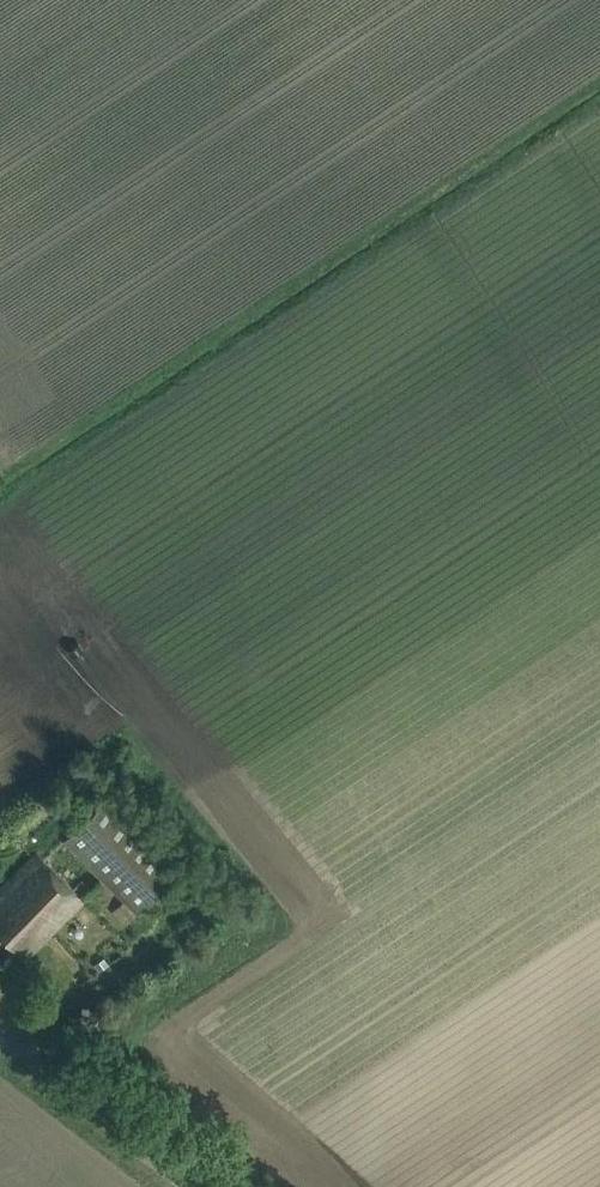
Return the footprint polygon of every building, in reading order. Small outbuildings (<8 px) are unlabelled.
[(106,796),(63,840),(127,903),(116,913),(126,923),(137,912),(140,916),(183,873),(106,796)] [(79,900),(31,853),(0,885),(0,938),(21,959),(79,900)]
